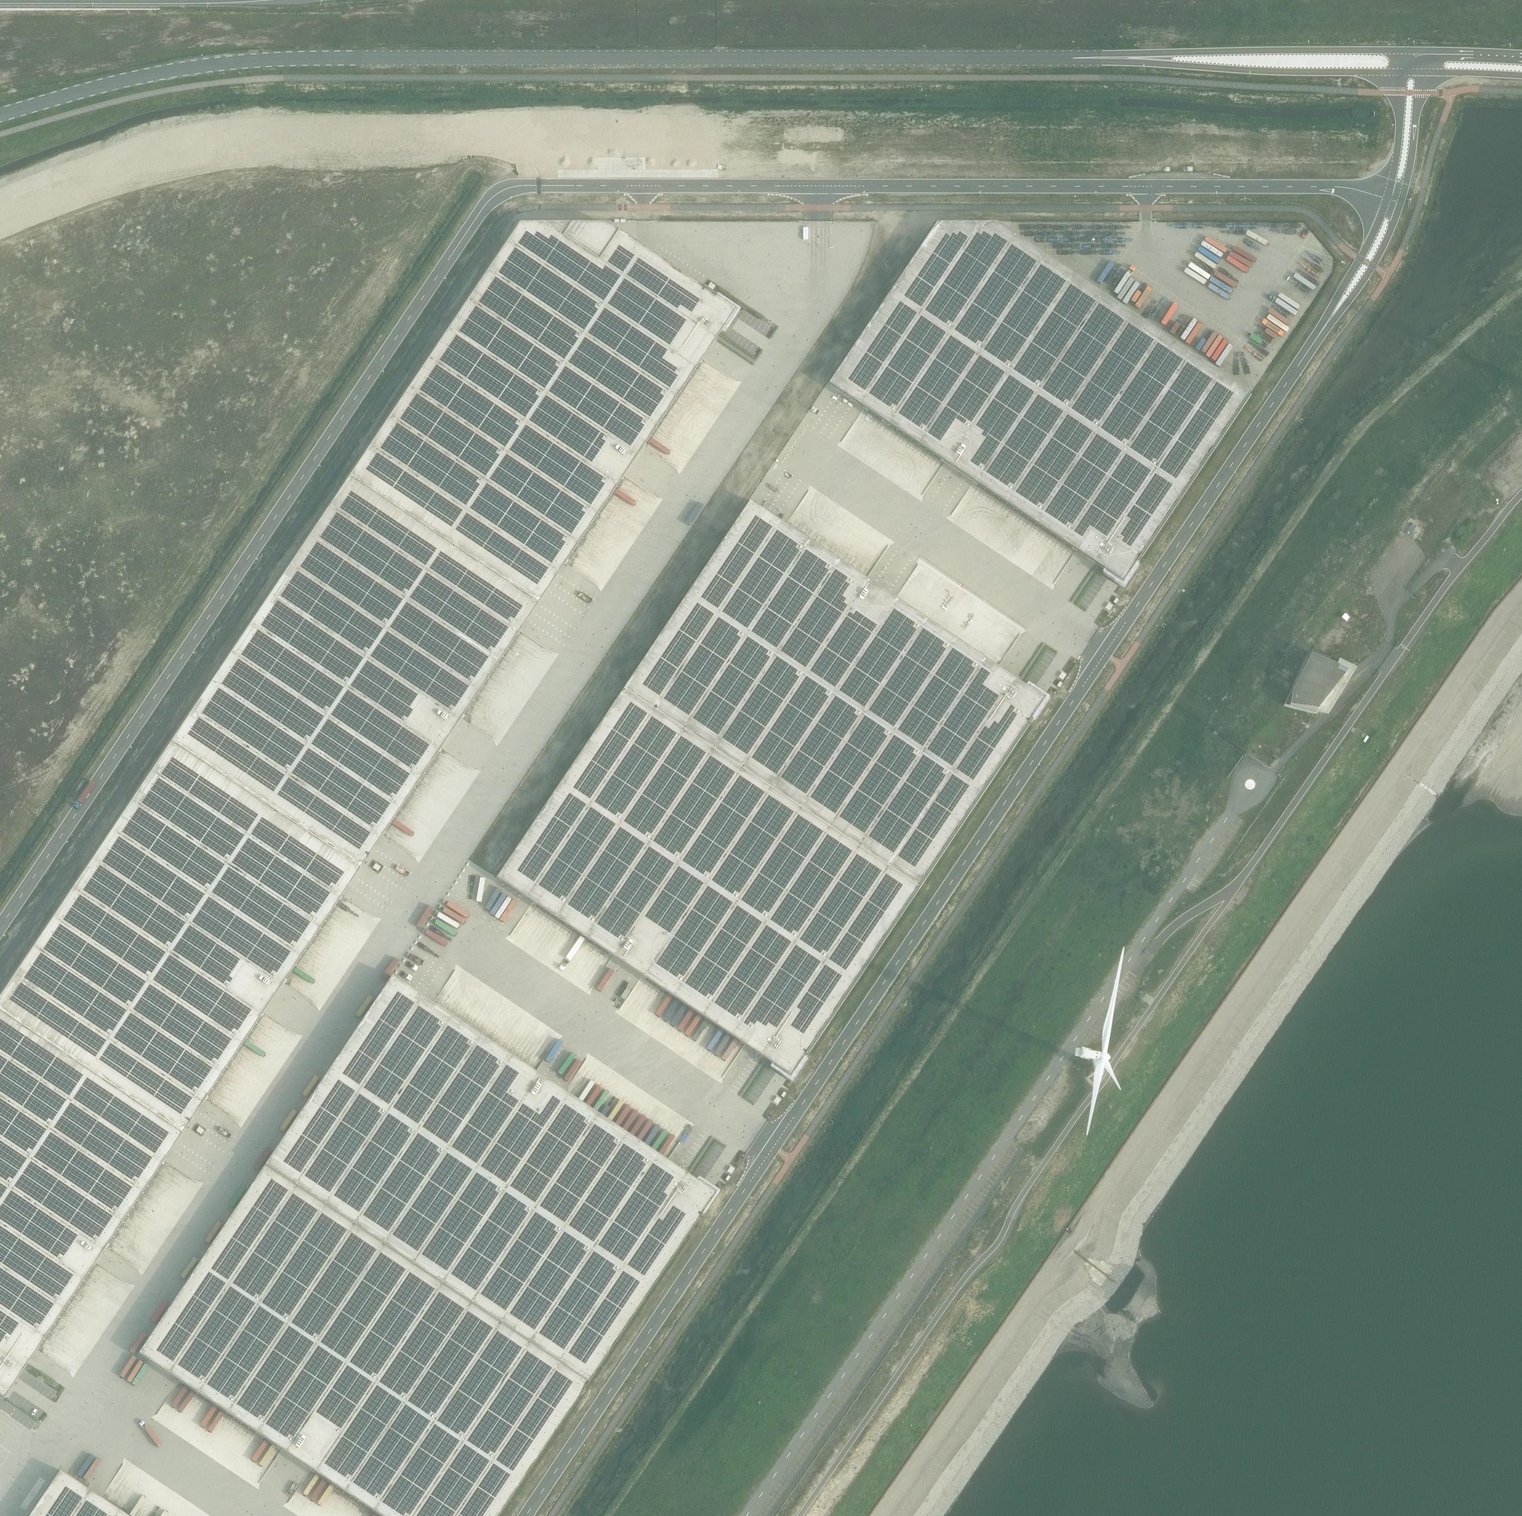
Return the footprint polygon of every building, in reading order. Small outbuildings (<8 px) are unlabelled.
[(519,224),(348,479),(537,606),(612,493),(723,328),(725,329),(736,311),(715,297),(606,224),(519,224)] [(885,305),(831,386),(1106,570),(1108,571),(1106,573),(1124,585),(1138,563),(1252,394),(999,224),(939,225),(885,305)] [(348,479),(170,744),(359,870),(537,606),(348,479)] [(753,502),(625,692),(919,889),(1034,719),(1048,698),(1030,686),(1029,688),(1027,687),(753,502)] [(1316,714),(1320,710),(1332,694),(1334,692),(1326,688),(1326,687),(1326,686),(1325,686),(1324,685),(1324,686),(1323,686),(1320,685),(1321,685),(1322,684),(1322,683),(1324,683),(1325,682),(1327,682),(1330,682),(1333,682),(1336,681),(1338,680),(1340,680),(1341,679),(1342,679),(1343,678),(1345,677),(1346,676),(1347,675),(1348,674),(1349,673),(1350,671),(1309,652),(1283,706),(1316,714)] [(601,727),(499,879),(776,1065),(775,1067),(792,1078),(806,1058),(919,889),(625,692),(601,727)] [(0,996),(0,1014),(181,1135),(339,900),(359,870),(170,744),(135,795),(20,966),(0,996)] [(392,976),(264,1166),(588,1383),(702,1213),(716,1192),(698,1180),(697,1182),(696,1181),(392,976)] [(4,1399),(83,1280),(181,1135),(0,1014),(0,1396),(4,1399)] [(138,1354),(323,1478),(380,1515),(498,1515),(578,1398),(588,1383),(264,1166),(138,1354)] [(60,1470),(34,1509),(29,1515),(128,1515),(60,1470)]
